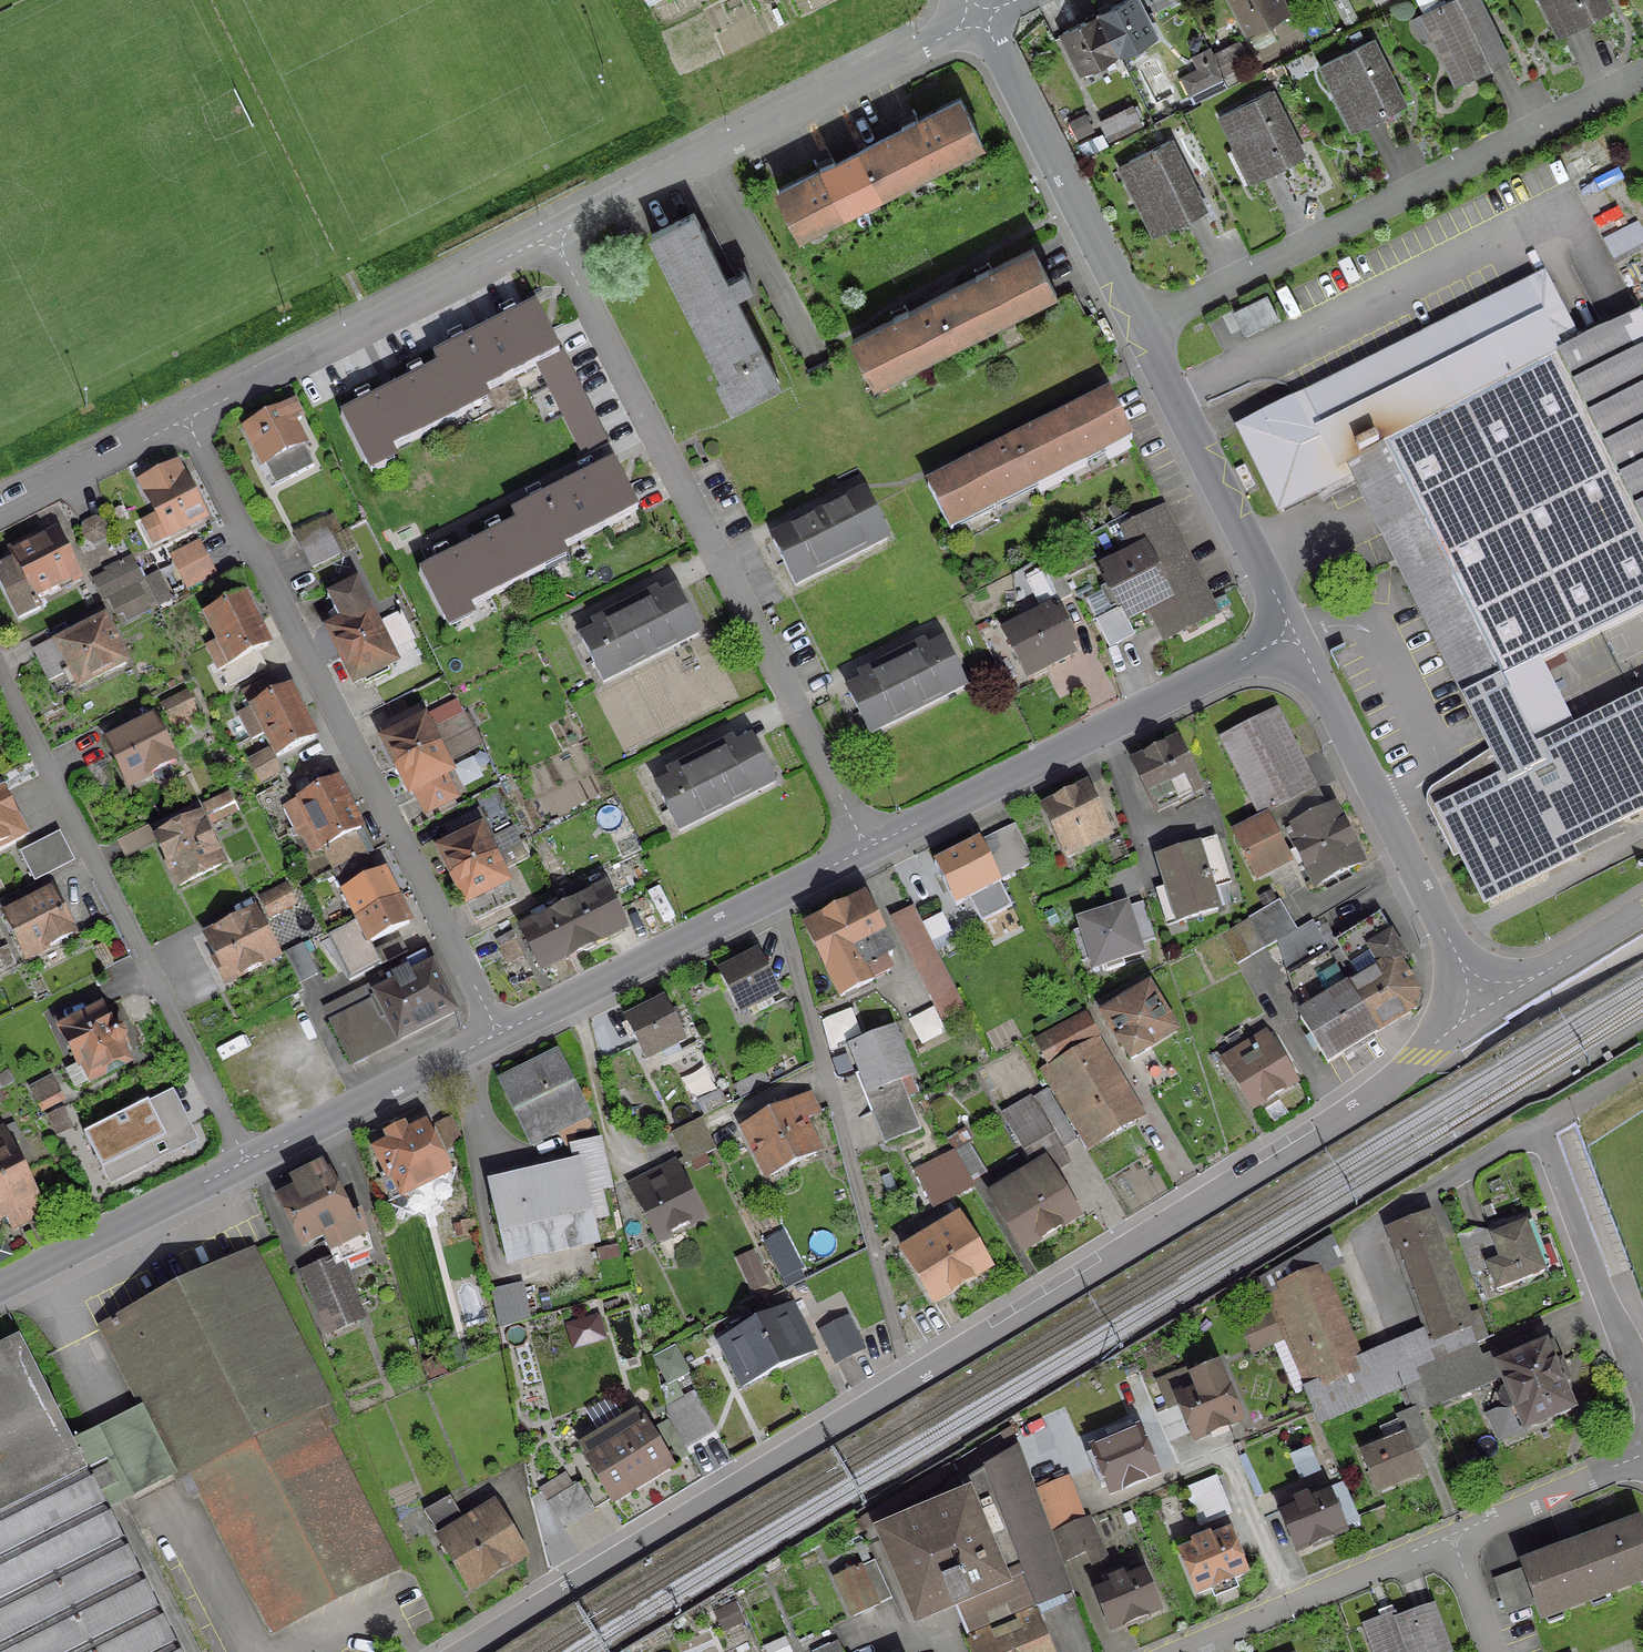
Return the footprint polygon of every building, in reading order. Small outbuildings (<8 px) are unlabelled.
[(1095,15),(1115,54),(1151,36),(1133,0),(1126,0),(1095,15)] [(1189,1),(1188,0),(1165,0),(1172,12),(1189,1)] [(1284,12),(1278,0),(1228,0),(1244,32),(1284,12)] [(1488,30),(1474,0),(1448,0),(1441,3),(1439,0),(1415,0),(1422,13),(1420,14),(1454,84),(1503,59),(1492,38),(1489,39),(1485,31),(1488,30)] [(1558,33),(1605,10),(1600,0),(1549,0),(1564,29),(1557,33),(1557,34),(1558,33)] [(1095,15),(1059,34),(1079,72),(1115,54),(1095,15)] [(1332,100),(1347,131),(1400,105),(1383,72),(1380,73),(1377,66),(1380,64),(1368,41),(1319,66),(1335,98),(1332,100)] [(1236,43),(1209,56),(1219,75),(1246,62),(1236,43)] [(1197,70),(1192,72),(1199,87),(1219,77),(1209,56),(1205,50),(1190,58),(1197,70)] [(1276,116),(1279,115),(1267,92),(1218,116),(1234,150),(1227,153),(1242,184),(1299,156),(1282,122),(1279,124),(1276,116)] [(900,129),(856,152),(862,164),(875,191),(976,140),(956,101),(915,122),(912,116),(897,124),(900,129)] [(1129,107),(1097,122),(1106,142),(1139,126),(1129,107)] [(1140,190),(1132,194),(1152,235),(1200,210),(1190,188),(1185,191),(1182,183),(1186,181),(1166,142),(1126,162),(1140,190)] [(814,166),(817,171),(775,192),(795,231),(875,191),(862,164),(856,152),(832,164),(829,158),(814,166)] [(690,214),(648,235),(734,404),(775,383),(731,296),(748,287),(740,272),(724,280),(690,214)] [(1642,278),(1642,223),(1609,239),(1619,261),(1629,257),(1640,279),(1642,278)] [(973,277),(930,299),(950,339),(1050,289),(1029,249),(988,269),(985,263),(970,271),(973,277)] [(1236,431),(1276,511),(1348,475),(1415,607),(1483,742),(1493,762),(1463,781),(1459,779),(1434,795),(1431,799),(1429,804),(1430,810),(1452,853),(1457,851),(1483,903),(1569,860),(1563,849),(1642,809),(1642,328),(1634,311),(1633,311),(1636,316),(1575,347),(1573,342),(1571,343),(1540,280),(1329,385),(1236,431)] [(1263,295),(1230,312),(1241,334),(1274,317),(1263,295)] [(887,313),(890,319),(849,340),(869,380),(950,339),(930,299),(905,311),(902,305),(887,313)] [(559,368),(553,356),(554,355),(531,309),(432,359),(437,369),(438,369),(455,405),(456,404),(540,362),(546,374),(540,377),(580,457),(605,445),(565,365),(559,368)] [(462,414),(456,404),(455,405),(438,369),(437,369),(338,419),(362,465),(462,414)] [(1049,425),(1006,447),(1026,487),(1125,437),(1105,397),(1064,418),(1060,411),(1046,419),(1049,425)] [(290,406),(243,430),(261,465),(276,458),(287,480),(311,468),(289,425),(298,421),(290,406)] [(963,460),(966,467),(925,488),(945,528),(1026,487),(1006,447),(981,460),(977,453),(963,460)] [(200,518),(173,465),(136,483),(154,517),(139,525),(149,545),(200,518)] [(534,561),(535,560),(633,511),(609,466),(510,516),(515,526),(516,525),(534,561)] [(1240,467),(1233,471),(1244,492),(1251,489),(1240,467)] [(769,543),(792,587),(884,540),(861,496),(769,543)] [(1166,597),(1174,614),(1204,599),(1159,510),(1130,526),(1166,597)] [(79,525),(79,539),(91,547),(103,540),(104,526),(92,518),(79,525)] [(301,552),(328,538),(320,522),(292,536),(301,552)] [(541,571),(535,560),(534,561),(516,525),(515,526),(418,575),(441,621),(541,571)] [(1118,605),(1125,618),(1166,597),(1130,526),(1114,535),(1126,558),(1111,566),(1107,557),(1097,562),(1108,584),(1103,587),(1113,607),(1118,605)] [(301,552),(309,569),(336,555),(336,554),(351,547),(343,532),(328,539),(328,538),(301,552)] [(12,562),(0,568),(0,590),(15,620),(37,609),(32,600),(75,578),(53,535),(36,543),(33,537),(6,550),(12,562)] [(212,574),(196,544),(168,558),(183,588),(212,574)] [(1080,568),(1073,553),(1058,560),(1065,575),(1080,568)] [(1039,576),(1026,583),(1037,604),(1050,597),(1054,604),(1068,596),(1053,567),(1038,575),(1039,576)] [(99,599),(104,597),(105,599),(132,586),(141,581),(141,580),(140,581),(135,571),(121,578),(117,569),(91,582),(99,599)] [(141,581),(152,602),(158,599),(157,596),(164,593),(155,573),(141,580),(141,581)] [(247,611),(231,579),(210,589),(219,609),(203,617),(215,641),(255,621),(249,609),(247,611)] [(369,613),(354,582),(324,597),(332,613),(326,619),(331,630),(326,633),(339,658),(404,626),(397,613),(372,626),(366,614),(369,613)] [(121,615),(124,621),(145,611),(132,586),(105,599),(114,618),(121,615)] [(626,617),(647,660),(694,636),(673,594),(658,601),(653,594),(641,600),(644,608),(626,617)] [(1174,614),(1182,629),(1212,614),(1204,599),(1174,614)] [(1050,618),(1046,610),(1001,634),(1023,678),(1069,655),(1065,647),(1071,644),(1057,615),(1050,618)] [(579,641),(600,683),(647,660),(626,617),(607,627),(603,620),(591,626),(593,634),(579,641)] [(258,634),(261,633),(255,621),(215,641),(204,648),(215,671),(217,670),(226,688),(261,670),(252,653),(264,646),(258,634)] [(53,700),(122,664),(100,622),(83,631),(80,625),(28,652),(53,700)] [(404,626),(339,658),(351,684),(359,680),(362,687),(387,674),(383,668),(391,664),(386,654),(412,641),(404,626)] [(893,670),(914,712),(961,688),(940,646),(925,653),(920,646),(908,652),(911,660),(893,670)] [(845,693),(867,735),(914,712),(893,670),(874,679),(870,672),(858,678),(860,686),(845,693)] [(295,701),(293,702),(286,690),(237,715),(249,740),(262,734),(261,733),(301,713),(295,701)] [(197,722),(184,695),(158,708),(172,734),(197,722)] [(1274,710),(1216,739),(1256,820),(1264,815),(1314,790),(1274,710)] [(301,713),(261,733),(262,734),(274,757),(311,738),(305,726),(307,725),(301,713)] [(378,736),(394,768),(469,730),(462,715),(426,733),(417,716),(378,736)] [(150,719),(103,743),(125,786),(172,762),(150,719)] [(469,730),(394,768),(407,793),(414,789),(425,811),(450,798),(443,784),(450,780),(441,764),(477,745),(469,730)] [(719,757),(701,766),(722,808),(770,784),(748,742),(733,750),(729,743),(717,749),(719,757)] [(1155,813),(1196,791),(1172,743),(1130,765),(1155,813)] [(266,756),(247,765),(255,781),(274,772),(266,756)] [(669,782),(654,790),(675,832),(722,808),(701,766),(683,775),(678,768),(666,774),(669,782)] [(339,795),(333,783),(282,808),(294,832),(295,832),(308,826),(348,805),(342,793),(339,795)] [(1106,836),(1083,788),(1041,809),(1065,857),(1106,836)] [(1312,886),(1357,864),(1330,810),(1325,813),(1314,790),(1264,815),(1265,817),(1275,838),(1285,833),(1286,834),(1282,835),(1284,839),(1288,838),(1312,886)] [(21,838),(0,797),(0,848),(21,838)] [(234,813),(227,798),(202,811),(209,825),(234,813)] [(354,817),(348,805),(308,826),(295,832),(298,838),(311,832),(331,871),(362,856),(357,846),(364,843),(351,818),(354,817)] [(1265,817),(1230,835),(1252,877),(1287,860),(1275,838),(1265,817)] [(152,840),(177,886),(219,865),(201,831),(203,829),(197,818),(195,819),(194,818),(152,840)] [(444,848),(437,852),(450,877),(489,858),(476,832),(469,836),(465,829),(441,842),(444,848)] [(1029,862),(1012,829),(993,839),(1010,872),(1029,862)] [(72,859),(59,832),(22,851),(36,877),(72,859)] [(993,839),(978,846),(995,879),(1010,872),(993,839)] [(1164,887),(1153,891),(1164,926),(1215,911),(1210,897),(1217,895),(1215,887),(1226,884),(1213,841),(1155,859),(1164,887)] [(952,907),(981,893),(991,911),(1004,905),(1019,897),(1009,879),(998,884),(995,879),(978,846),(976,842),(931,865),(952,907)] [(374,878),(362,856),(331,871),(354,919),(393,899),(380,875),(374,878)] [(463,903),(474,923),(512,903),(489,858),(450,877),(463,903)] [(579,883),(567,889),(593,942),(620,928),(601,889),(586,897),(579,883)] [(566,907),(546,917),(565,956),(577,950),(582,952),(591,948),(593,942),(567,889),(559,893),(566,907)] [(290,904),(283,890),(259,903),(266,916),(290,904)] [(23,959),(70,935),(48,892),(1,916),(23,959)] [(1022,895),(1019,897),(1004,905),(1022,938),(1040,929),(1022,895)] [(1129,898),(1076,915),(1092,968),(1145,951),(1143,942),(1131,904),(1129,898)] [(367,944),(405,924),(393,899),(354,919),(367,944)] [(861,900),(802,929),(837,998),(869,982),(862,969),(889,956),(861,900)] [(1145,900),(1131,904),(1143,942),(1157,937),(1145,900)] [(1274,903),(1245,920),(1263,949),(1277,941),(1291,932),(1274,903)] [(304,910),(289,918),(299,936),(314,928),(304,910)] [(911,910),(890,920),(934,1005),(954,995),(911,910)] [(207,946),(215,962),(211,964),(222,984),(274,957),(251,912),(215,932),(217,936),(205,943),(207,946)] [(519,931),(538,970),(565,956),(546,917),(519,931)] [(1245,920),(1231,929),(1248,957),(1263,949),(1245,920)] [(1324,1064),(1371,1034),(1345,990),(1327,957),(1309,922),(1291,932),(1277,941),(1295,974),(1285,979),(1299,1018),(1297,1019),(1324,1064)] [(1393,963),(1401,958),(1379,923),(1337,948),(1338,950),(1327,957),(1345,990),(1371,1034),(1409,1012),(1412,995),(1393,963)] [(1217,937),(1234,965),(1248,957),(1231,929),(1217,937)] [(371,952),(378,966),(404,952),(397,939),(371,952)] [(498,950),(506,964),(518,957),(511,943),(498,950)] [(282,954),(297,984),(314,975),(299,945),(282,954)] [(348,1064),(450,1013),(421,954),(399,965),(399,966),(386,973),(393,986),(379,993),(374,983),(321,1010),(348,1064)] [(769,1006),(766,998),(775,994),(754,954),(716,974),(736,1013),(754,1004),(758,1012),(769,1006)] [(1170,1032),(1145,991),(1102,1017),(1128,1060),(1146,1049),(1145,1047),(1170,1032)] [(661,1001),(622,1021),(642,1061),(661,1051),(664,1058),(676,1053),(672,1045),(681,1041),(661,1001)] [(834,1044),(866,1036),(860,1010),(827,1018),(834,1044)] [(108,1031),(98,1011),(73,1024),(75,1029),(61,1036),(75,1065),(64,1070),(73,1089),(124,1063),(115,1045),(123,1041),(116,1027),(108,1031)] [(1086,1026),(1082,1020),(1034,1045),(1046,1066),(1037,1071),(1082,1150),(1134,1121),(1089,1044),(1095,1040),(1086,1026)] [(1223,1064),(1250,1108),(1291,1083),(1261,1035),(1244,1045),(1251,1056),(1241,1062),(1237,1055),(1223,1064)] [(908,1077),(891,1036),(850,1053),(858,1073),(852,1076),(868,1114),(905,1099),(897,1081),(908,1077)] [(558,1129),(569,1151),(570,1151),(569,1149),(595,1143),(595,1144),(598,1143),(554,1055),(497,1083),(528,1144),(558,1129)] [(58,1102),(46,1078),(28,1088),(40,1112),(58,1102)] [(196,1138),(172,1089),(87,1132),(111,1180),(196,1138)] [(1074,1217),(1047,1174),(1064,1164),(1056,1151),(1070,1140),(1042,1092),(999,1116),(1025,1160),(1033,1155),(1038,1165),(987,1197),(1019,1250),(1074,1217)] [(717,1093),(695,1104),(701,1115),(723,1105),(717,1093)] [(742,1129),(766,1177),(813,1153),(797,1122),(816,1113),(808,1096),(742,1129)] [(917,1130),(905,1099),(868,1114),(881,1145),(917,1130)] [(459,1143),(448,1119),(433,1127),(444,1151),(459,1143)] [(680,1159),(683,1165),(712,1150),(697,1120),(667,1135),(680,1159)] [(21,1171),(7,1144),(16,1139),(9,1125),(0,1129),(0,1181),(21,1171)] [(385,1137),(389,1145),(373,1153),(384,1175),(379,1177),(391,1200),(443,1173),(421,1129),(403,1138),(399,1130),(385,1137)] [(957,1137),(947,1143),(952,1154),(971,1186),(976,1183),(975,1179),(985,1174),(964,1140),(966,1138),(961,1130),(955,1134),(957,1137)] [(574,1168),(488,1188),(504,1260),(592,1240),(587,1221),(601,1218),(595,1191),(605,1188),(595,1144),(595,1143),(569,1149),(570,1151),(569,1151),(574,1168)] [(959,1192),(971,1186),(952,1154),(914,1174),(931,1207),(948,1198),(949,1194),(958,1189),(959,1192)] [(626,1186),(653,1240),(698,1218),(674,1169),(675,1168),(673,1163),(626,1186)] [(278,1201),(277,1201),(299,1246),(321,1235),(331,1259),(333,1259),(335,1264),(367,1251),(356,1216),(347,1220),(320,1167),(300,1177),(301,1179),(274,1193),(278,1201)] [(21,1171),(0,1181),(0,1215),(8,1230),(55,1206),(48,1192),(35,1199),(21,1171)] [(898,1250),(931,1304),(986,1270),(948,1207),(916,1227),(922,1236),(898,1250)] [(1432,1338),(1433,1341),(1441,1339),(1446,1354),(1447,1355),(1472,1344),(1425,1217),(1385,1232),(1392,1253),(1400,1250),(1432,1338)] [(461,1235),(472,1233),(470,1222),(459,1224),(461,1235)] [(1532,1251),(1539,1248),(1529,1223),(1503,1233),(1500,1226),(1471,1237),(1468,1231),(1453,1236),(1468,1275),(1485,1269),(1493,1291),(1541,1273),(1532,1251)] [(768,1240),(785,1279),(810,1268),(794,1229),(768,1240)] [(1327,1238),(1254,1281),(1260,1296),(1261,1295),(1302,1392),(1301,1392),(1315,1425),(1402,1388),(1418,1381),(1418,1380),(1413,1369),(1447,1355),(1446,1354),(1441,1339),(1433,1341),(1432,1338),(1353,1372),(1330,1317),(1336,1314),(1318,1271),(1339,1262),(1327,1238)] [(755,1291),(773,1285),(760,1250),(742,1257),(755,1291)] [(186,1499),(199,1492),(269,1631),(392,1569),(323,1431),(334,1425),(323,1404),(325,1404),(249,1253),(99,1328),(186,1499)] [(359,1320),(335,1264),(333,1259),(331,1259),(300,1273),(326,1334),(359,1320)] [(521,1289),(489,1296),(496,1329),(527,1320),(521,1289)] [(400,1307),(369,1318),(371,1324),(402,1313),(400,1307)] [(798,1338),(783,1309),(752,1324),(775,1369),(812,1350),(804,1335),(798,1338)] [(1249,1324),(1258,1345),(1277,1336),(1268,1316),(1249,1324)] [(817,1333),(832,1363),(860,1350),(845,1320),(817,1333)] [(730,1372),(738,1388),(775,1369),(752,1324),(722,1340),(737,1369),(730,1372)] [(693,1337),(662,1351),(675,1380),(688,1374),(682,1361),(700,1353),(693,1337)] [(102,1509),(120,1500),(86,1434),(69,1443),(16,1338),(0,1346),(0,1651),(175,1651),(102,1509)] [(1413,1369),(1418,1380),(1418,1381),(1429,1408),(1500,1378),(1505,1388),(1498,1391),(1495,1398),(1498,1406),(1506,1409),(1513,1406),(1522,1428),(1568,1409),(1558,1385),(1566,1381),(1550,1343),(1526,1354),(1520,1340),(1478,1358),(1472,1344),(1447,1355),(1413,1369)] [(1190,1377),(1186,1370),(1154,1383),(1164,1408),(1165,1407),(1164,1405),(1175,1401),(1191,1440),(1237,1420),(1220,1379),(1219,1379),(1214,1367),(1190,1377)] [(1403,1438),(1359,1456),(1374,1491),(1417,1472),(1406,1445),(1424,1437),(1413,1412),(1428,1405),(1429,1408),(1418,1381),(1402,1388),(1411,1410),(1394,1417),(1403,1438)] [(711,1432),(690,1393),(662,1408),(683,1447),(711,1432)] [(634,1415),(577,1449),(610,1502),(666,1467),(634,1415)] [(1136,1433),(1090,1453),(1107,1494),(1153,1474),(1136,1433)] [(914,1621),(1000,1585),(1013,1616),(1028,1609),(1068,1591),(1015,1448),(958,1484),(964,1497),(877,1534),(914,1621)] [(1364,1519),(1347,1479),(1339,1482),(1356,1523),(1364,1519)] [(1063,1481),(1033,1494),(1048,1535),(1079,1522),(1063,1481)] [(545,1503),(560,1529),(590,1510),(575,1485),(545,1503)] [(1231,1512),(1220,1485),(1191,1497),(1201,1519),(1213,1513),(1215,1519),(1231,1512)] [(1355,1521),(1339,1485),(1329,1489),(1345,1525),(1355,1521)] [(1293,1505),(1276,1512),(1294,1553),(1342,1532),(1325,1491),(1306,1499),(1305,1496),(1292,1502),(1293,1505)] [(438,1542),(467,1589),(521,1556),(492,1509),(464,1527),(447,1498),(420,1512),(439,1542),(438,1542)] [(1166,1510),(1174,1529),(1198,1519),(1190,1500),(1166,1510)] [(1085,1520),(1079,1522),(1048,1535),(1058,1561),(1096,1545),(1085,1520)] [(1538,1618),(1642,1579),(1642,1541),(1637,1525),(1520,1569),(1521,1571),(1492,1582),(1503,1614),(1533,1603),(1538,1618)] [(1194,1595),(1243,1574),(1226,1533),(1208,1540),(1205,1533),(1204,1533),(1205,1536),(1191,1542),(1189,1539),(1189,1540),(1192,1547),(1177,1554),(1194,1595)] [(856,1568),(832,1579),(850,1617),(888,1599),(871,1562),(856,1568)] [(1090,1591),(1108,1632),(1156,1611),(1139,1570),(1126,1575),(1123,1566),(1117,1569),(1117,1568),(1103,1574),(1107,1583),(1090,1591)] [(1049,1614),(1059,1640),(1076,1634),(1065,1607),(1049,1614)] [(1391,1616),(1362,1626),(1371,1651),(1446,1651),(1429,1608),(1393,1621),(1391,1616)] [(1033,1617),(1032,1618),(1028,1609),(1013,1616),(964,1636),(968,1644),(967,1645),(970,1651),(1047,1651),(1033,1617)] [(794,1635),(774,1644),(778,1651),(797,1651),(801,1650),(794,1635)] [(814,1651),(839,1651),(834,1642),(814,1651)]
